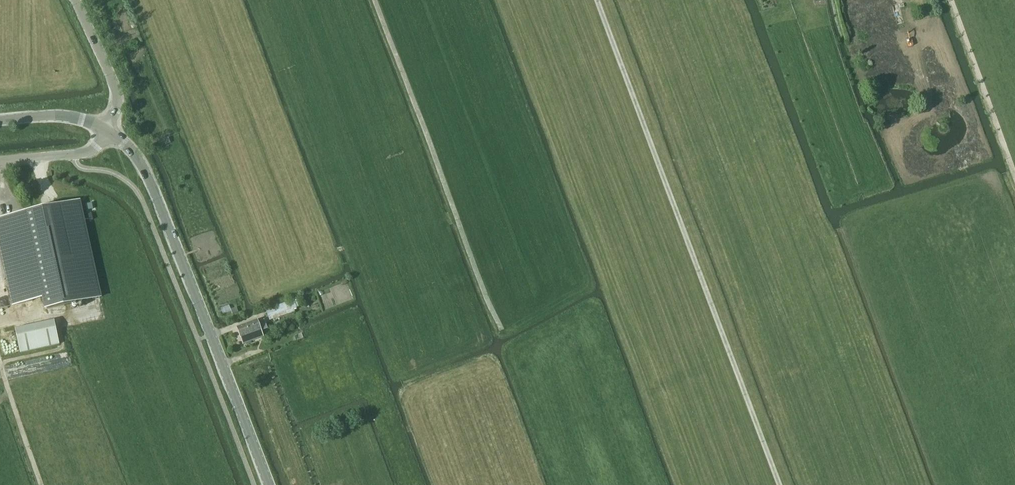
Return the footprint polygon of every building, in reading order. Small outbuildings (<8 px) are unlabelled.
[(0,218),(0,250),(12,305),(45,298),(47,309),(100,298),(79,201),(0,218)] [(275,306),(266,309),(269,318),(278,315),(279,318),(295,312),(294,309),(296,308),(301,307),(298,298),(294,300),(275,306)] [(257,320),(237,328),(243,343),(263,336),(261,330),(267,328),(264,320),(258,322),(257,320)] [(20,353),(59,345),(54,321),(15,330),(20,353)]
